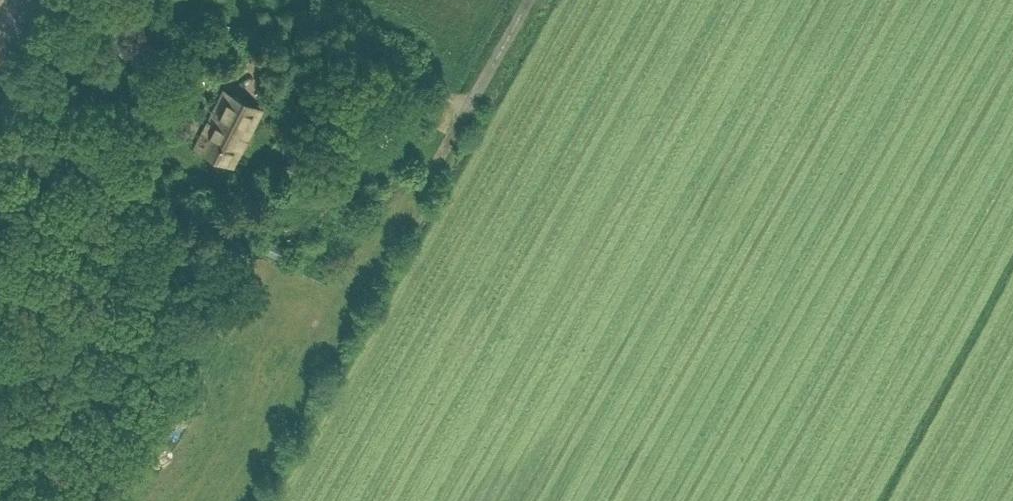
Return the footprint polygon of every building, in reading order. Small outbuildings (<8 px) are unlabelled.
[(231,166),(261,109),(224,91),(195,147),(231,166)]
